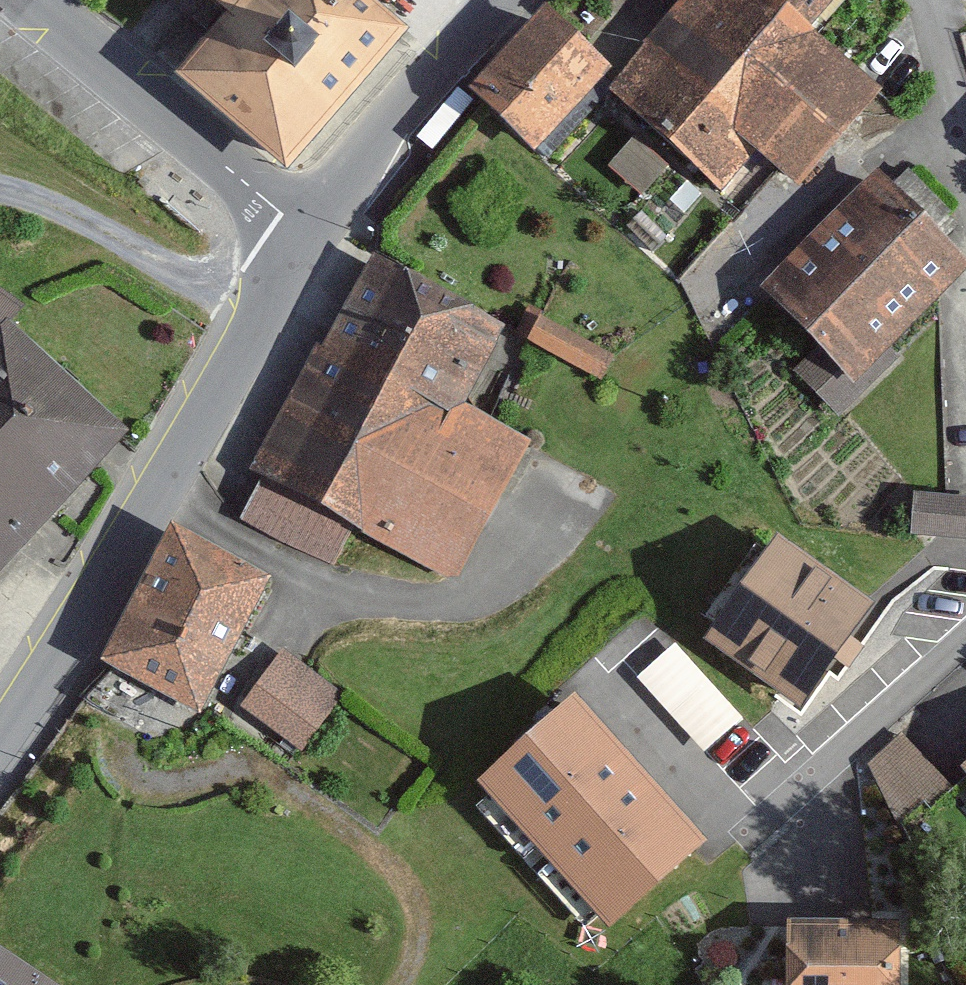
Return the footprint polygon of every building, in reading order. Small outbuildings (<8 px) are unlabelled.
[(189,68),(286,161),(418,24),(393,0),(254,0),(189,68)] [(593,94),(714,196),(751,153),(787,184),(869,88),(803,33),(831,0),(674,0),(593,94)] [(531,11),(464,91),(529,144),(595,64),(531,11)] [(613,159),(644,188),(669,162),(637,132),(613,159)] [(749,287),(853,388),(965,272),(965,260),(868,165),(749,287)] [(364,260),(248,505),(353,554),(362,536),(460,583),(529,438),(458,405),(497,323),(364,260)] [(542,309),(529,336),(604,372),(617,345),(542,309)] [(103,429),(0,338),(0,545),(103,429)] [(917,485),(915,528),(965,531),(965,488),(917,485)] [(261,574),(159,526),(96,658),(198,706),(261,574)] [(872,601),(775,535),(704,638),(801,704),(872,601)] [(707,746),(747,711),(678,634),(639,670),(707,746)] [(242,702),(301,740),(340,680),(281,641),(242,702)] [(703,841),(572,696),(479,780),(610,925),(703,841)] [(865,751),(895,808),(943,783),(913,726),(865,751)] [(956,762),(965,773),(965,754),(956,762)] [(771,922),(772,984),(894,984),(894,921),(771,922)] [(0,946),(0,984),(59,984),(0,946)]
